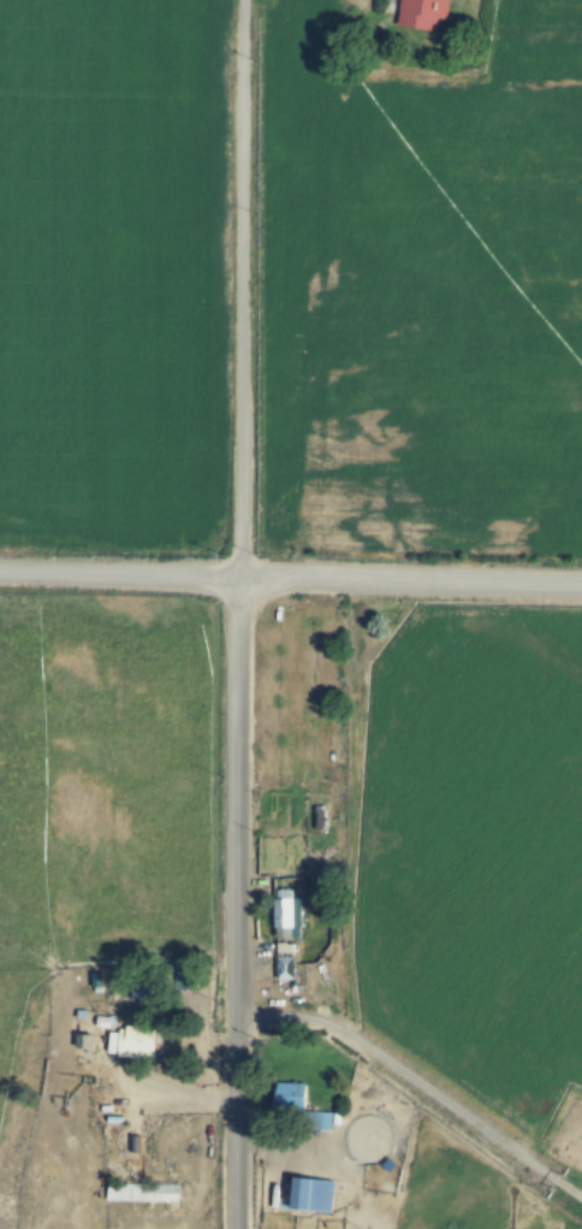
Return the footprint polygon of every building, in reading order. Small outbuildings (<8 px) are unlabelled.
[(397,28),(438,34),(440,22),(447,23),(450,0),(401,0),(397,28)] [(292,899),(292,941),(275,941),(274,899),(292,899)] [(309,904),(310,920),(297,921),(296,905),(309,904)] [(275,956),(293,956),(293,981),(275,981),(275,956)] [(76,1010),(89,1010),(89,1021),(76,1021),(76,1010)] [(96,1016),(113,1016),(113,1029),(96,1028),(96,1016)] [(125,1024),(139,1026),(139,1029),(162,1030),(161,1059),(115,1057),(118,1028),(125,1028),(125,1024)] [(76,1034),(94,1035),(93,1051),(75,1050),(76,1034)] [(305,1111),(329,1112),(328,1131),(297,1130),(298,1116),(273,1113),(274,1083),(307,1085),(305,1111)] [(381,1166),(387,1160),(396,1168),(388,1175),(381,1166)] [(293,1177),(333,1180),(331,1212),(291,1209),(293,1177)] [(106,1201),(107,1182),(180,1184),(179,1205),(106,1201)]
